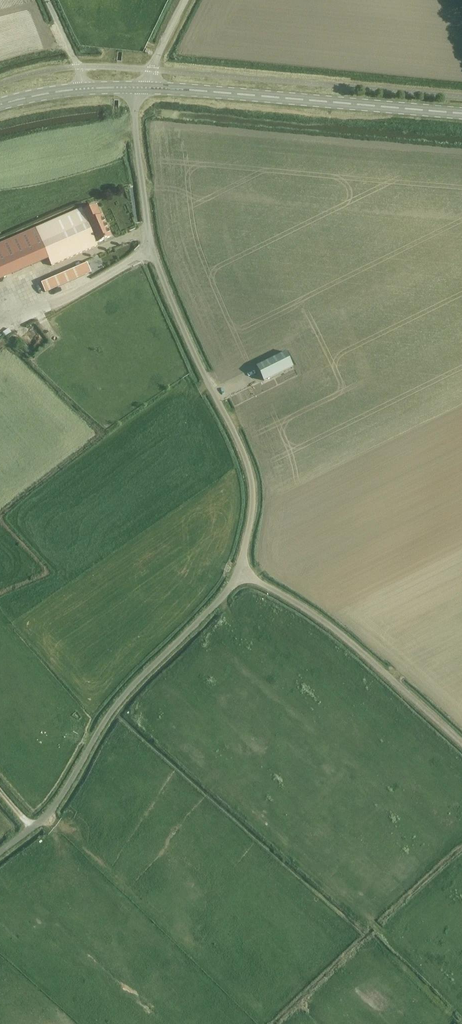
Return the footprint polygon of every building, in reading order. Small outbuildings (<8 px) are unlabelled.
[(105,221),(102,216),(101,216),(97,206),(83,211),(89,223),(88,224),(82,209),(0,244),(0,281),(49,259),(52,266),(98,246),(97,243),(112,237),(105,221)] [(97,254),(89,257),(94,268),(101,265),(97,254)] [(86,263),(42,287),(47,296),(91,273),(86,263)] [(6,335),(12,331),(8,326),(2,330),(6,335)] [(264,381),(293,367),(286,352),(257,367),(264,381)]
